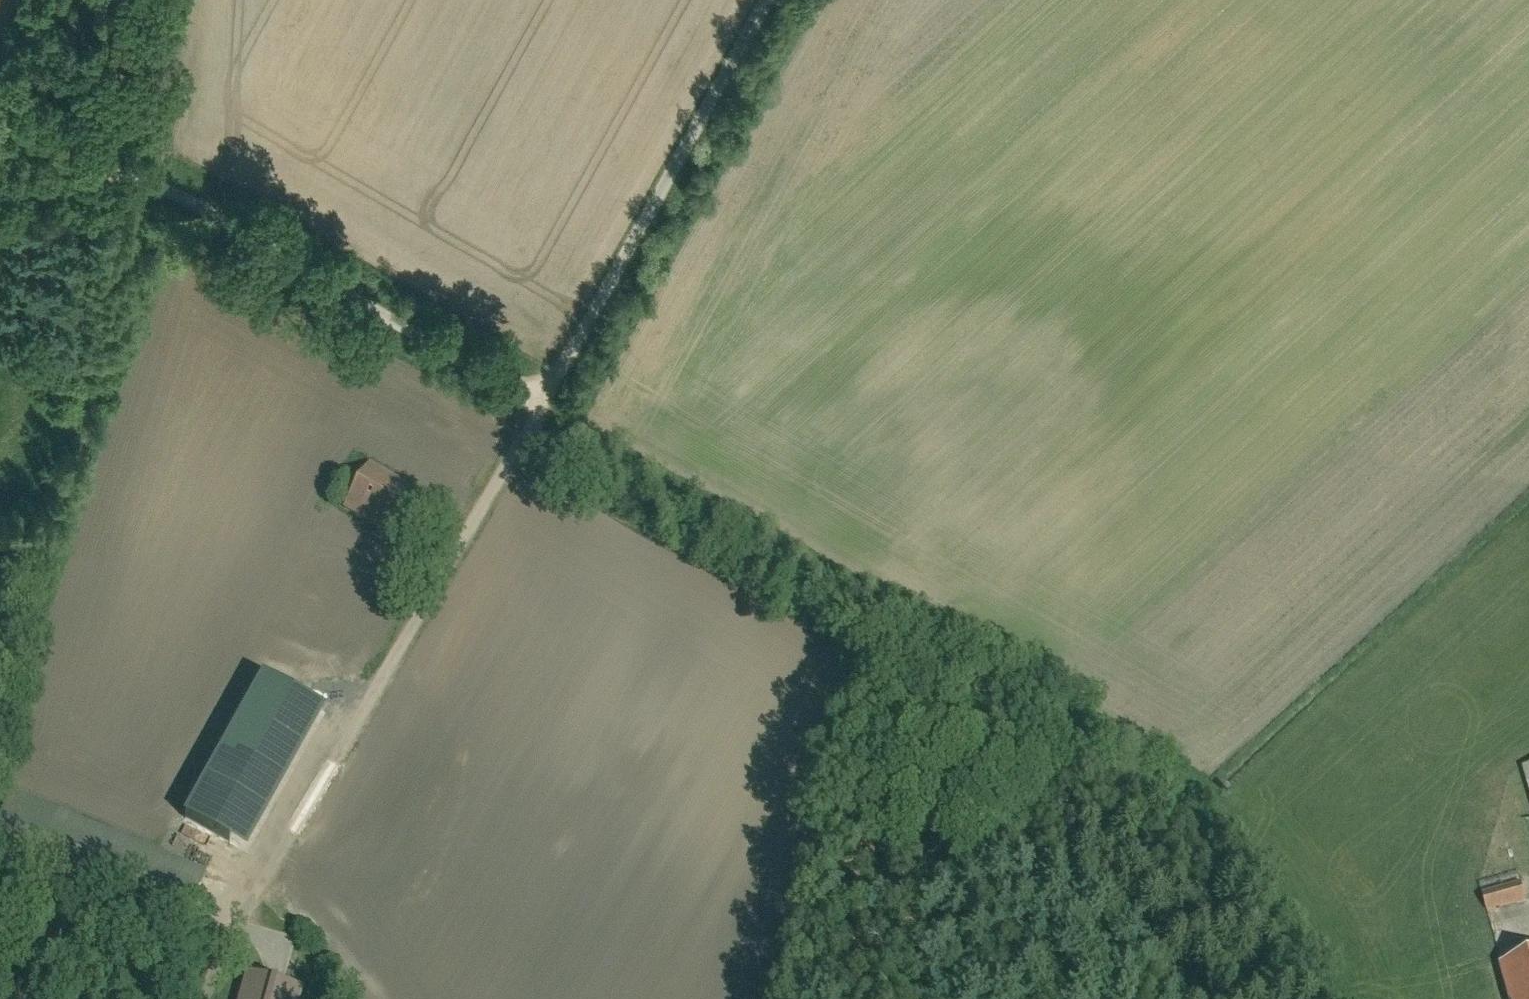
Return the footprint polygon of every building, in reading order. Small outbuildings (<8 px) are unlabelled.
[(415,488),(370,462),(344,507),(402,539),(412,521),(400,514),(415,488)] [(248,853),(326,711),(264,677),(185,819),(248,853)] [(15,791),(0,827),(0,832),(188,909),(204,869),(15,791)] [(1528,898),(1523,879),(1483,890),(1489,909),(1528,898)] [(1499,964),(1509,998),(1528,998),(1528,955),(1499,964)] [(246,970),(238,998),(301,998),(305,987),(246,970)]
